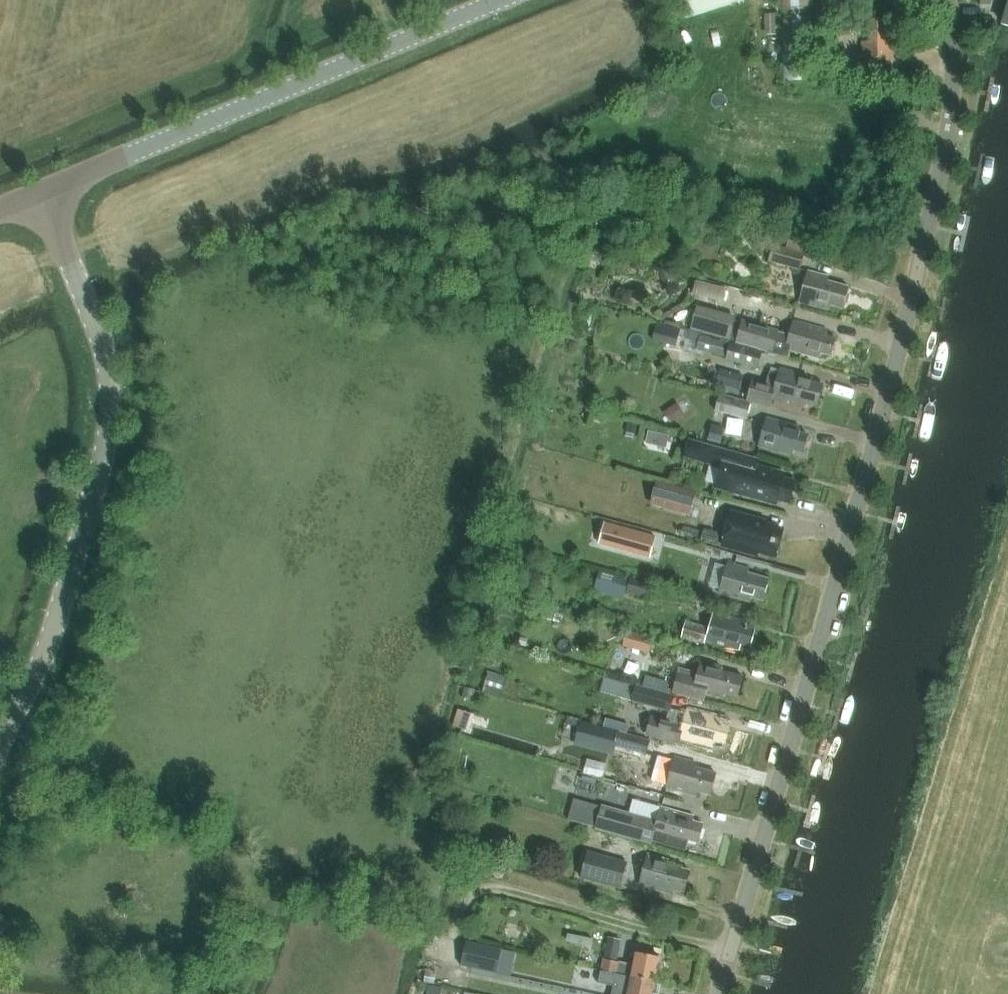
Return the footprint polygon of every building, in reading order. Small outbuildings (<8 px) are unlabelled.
[(685,17),(743,0),(680,0),(685,17)] [(782,81),(812,80),(810,0),(779,0),(782,81)] [(999,29),(1007,32),(1007,0),(999,29)] [(765,35),(778,34),(777,14),(764,15),(765,35)] [(893,63),(893,36),(888,36),(888,20),(868,20),(868,42),(863,42),(863,63),(893,63)] [(859,79),(859,66),(835,66),(835,79),(859,79)] [(804,253),(786,248),(773,244),(769,261),(799,270),(804,253)] [(843,308),(849,287),(828,281),(829,276),(807,271),(799,301),(830,309),(831,305),(843,308)] [(708,284),(705,298),(721,301),(724,287),(708,284)] [(736,321),(696,309),(690,329),(730,341),(736,321)] [(788,358),(790,350),(820,358),(821,353),(830,356),(835,338),(826,335),(827,329),(794,320),(790,335),(779,332),(780,330),(743,320),(736,343),(788,358)] [(704,352),(727,358),(731,343),(708,337),(704,352)] [(731,343),(727,358),(727,359),(758,368),(763,352),(731,343)] [(719,386),(744,391),(748,372),(723,367),(719,386)] [(772,407),(775,398),(804,406),(805,402),(816,405),(822,384),(800,378),(801,374),(781,368),(779,374),(771,372),(768,383),(754,379),(749,400),(772,407)] [(716,411),(747,420),(751,403),(720,394),(716,411)] [(805,452),(809,434),(799,432),(801,426),(766,417),(759,446),(793,455),(794,450),(805,452)] [(689,439),(684,458),(714,466),(719,447),(689,439)] [(776,470),(758,465),(760,459),(719,447),(714,466),(721,468),(715,487),(777,504),(779,499),(791,503),(797,481),(775,475),(776,470)] [(695,494),(657,483),(652,502),(690,512),(695,494)] [(761,557),(762,551),(766,552),(767,547),(778,550),(782,532),(771,529),(772,523),(732,512),(723,546),(761,557)] [(656,536),(605,523),(602,535),(652,549),(656,536)] [(764,600),(770,579),(748,573),(749,568),(727,562),(719,592),(750,601),(752,597),(764,600)] [(629,580),(600,572),(594,591),(623,599),(629,580)] [(645,598),(650,584),(631,579),(627,593),(645,598)] [(751,647),(755,630),(746,627),(748,621),(713,611),(708,627),(686,621),(682,636),(704,642),(705,639),(739,649),(741,644),(751,647)] [(627,631),(623,646),(649,653),(654,638),(627,631)] [(701,660),(696,678),(678,673),(673,692),(706,701),(708,694),(723,699),(725,694),(737,697),(744,676),(723,671),(722,669),(724,666),(701,660)] [(503,692),(506,684),(508,677),(489,671),(484,687),(503,692)] [(636,684),(636,685),(632,701),(669,712),(674,695),(636,684)] [(470,731),(475,715),(458,709),(453,726),(470,731)] [(686,709),(682,726),(652,718),(648,734),(679,742),(680,737),(714,746),(715,741),(726,743),(730,727),(720,724),(722,718),(686,709)] [(616,746),(620,732),(581,721),(574,746),(613,757),(616,746)] [(651,741),(620,732),(616,746),(647,754),(651,741)] [(711,794),(717,773),(695,767),(697,763),(675,756),(674,761),(659,756),(653,778),(667,782),(666,786),(697,795),(698,791),(711,794)] [(591,757),(588,772),(605,775),(608,760),(591,757)] [(653,835),(687,844),(688,839),(699,842),(704,824),(694,821),(695,817),(660,807),(656,821),(603,806),(597,828),(651,842),(653,835)] [(620,889),(628,862),(588,851),(580,878),(620,889)] [(684,892),(690,870),(669,864),(670,860),(649,854),(640,885),(671,893),(672,888),(684,892)] [(608,937),(604,958),(616,961),(621,940),(608,937)] [(461,966),(496,973),(501,949),(466,941),(461,966)] [(637,952),(634,965),(604,959),(602,970),(601,970),(601,971),(655,981),(660,957),(637,952)] [(655,981),(601,971),(599,983),(614,986),(612,993),(652,993),(655,981)] [(446,985),(433,983),(431,993),(445,993),(446,985)]
